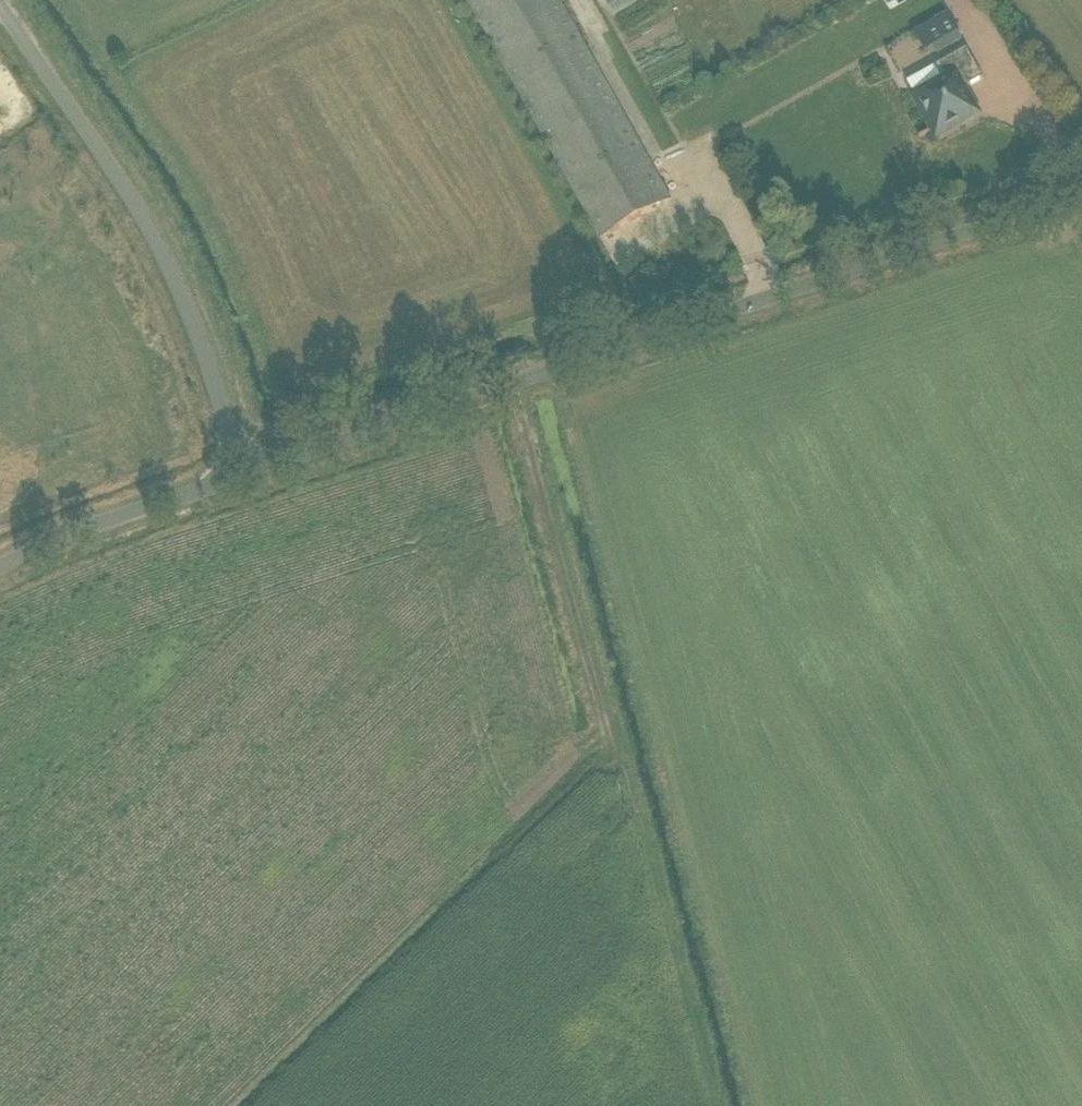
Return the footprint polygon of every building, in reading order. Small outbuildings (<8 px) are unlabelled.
[(602,240),(670,201),(556,0),(466,0),(602,240)] [(642,0),(603,0),(612,16),(642,0)] [(948,16),(923,30),(937,56),(962,42),(948,16)] [(934,68),(905,84),(913,98),(935,139),(978,115),(964,90),(983,80),(966,49),(934,67),(934,68)]
